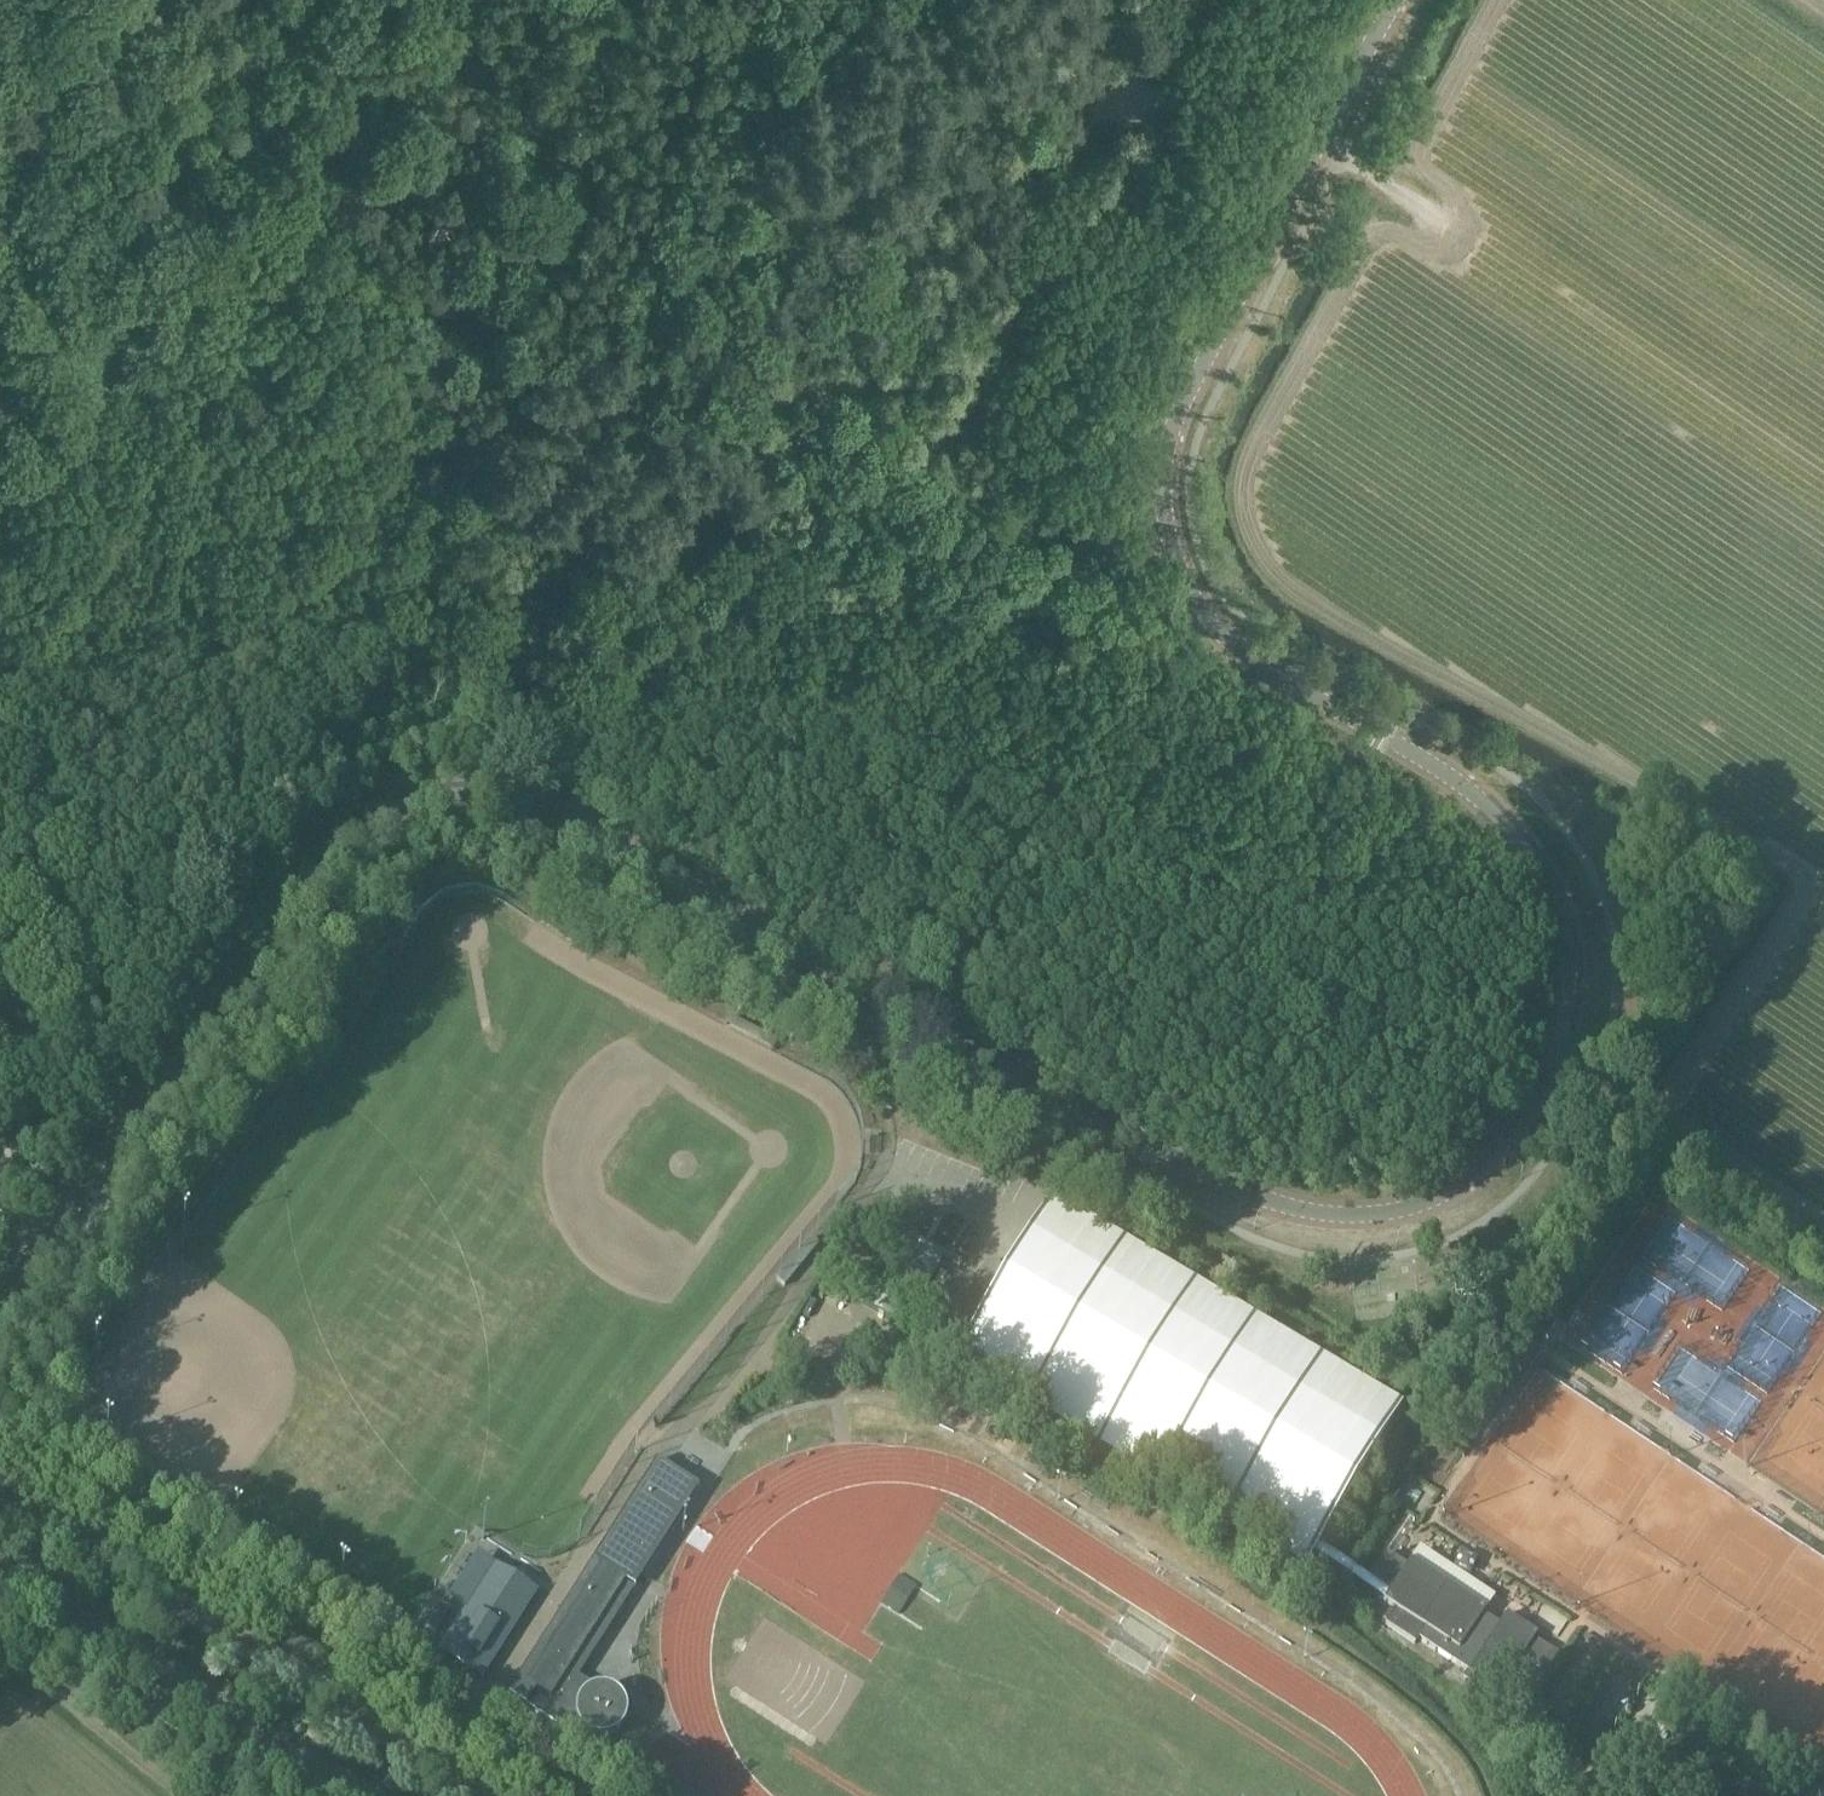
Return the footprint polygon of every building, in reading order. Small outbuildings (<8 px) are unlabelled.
[(953,1360),(1305,1569),(1403,1404),(1051,1195),(953,1360)] [(858,1304),(901,1329),(941,1260),(899,1235),(858,1304)] [(507,1694),(524,1705),(593,1749),(600,1739),(606,1738),(612,1735),(617,1732),(620,1728),(623,1724),(625,1719),(625,1715),(626,1708),(623,1701),(620,1697),(616,1692),(613,1690),(609,1687),(604,1686),(601,1686),(597,1686),(592,1687),(576,1677),(699,1485),(657,1458),(507,1694)] [(1386,1552),(1370,1578),(1390,1591),(1383,1602),(1395,1610),(1391,1615),(1388,1612),(1382,1621),(1386,1624),(1384,1625),(1414,1645),(1417,1639),(1468,1672),(1489,1686),(1499,1670),(1508,1676),(1534,1693),(1558,1655),(1533,1638),(1536,1634),(1504,1614),(1497,1625),(1481,1615),(1484,1610),(1445,1585),(1408,1562),(1406,1565),(1386,1552)] [(493,1566),(439,1652),(480,1678),(534,1592),(493,1566)] [(425,1625),(436,1633),(451,1609),(440,1601),(425,1625)] [(1536,1727),(1559,1743),(1565,1734),(1542,1718),(1536,1727)]
